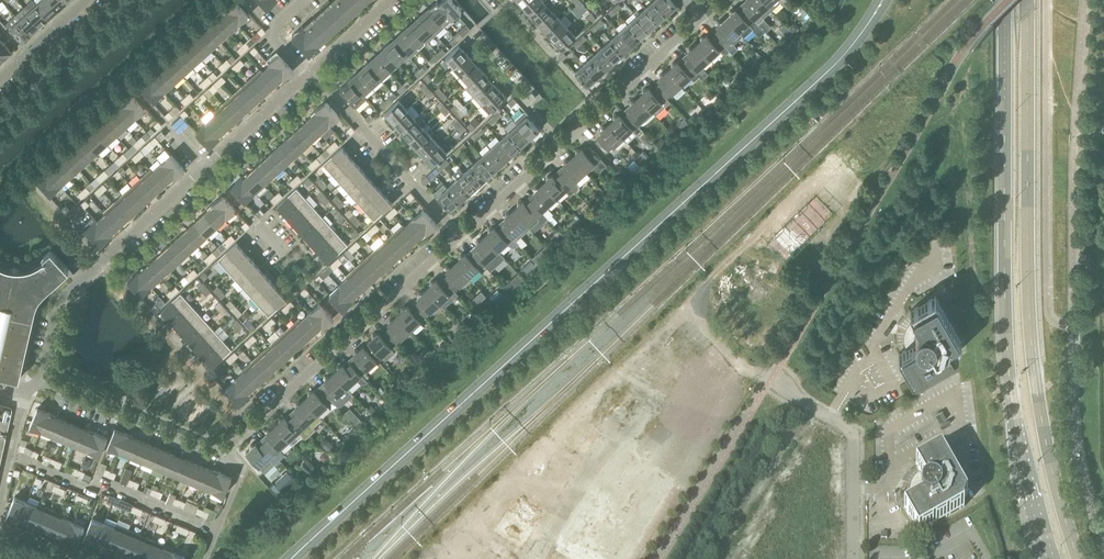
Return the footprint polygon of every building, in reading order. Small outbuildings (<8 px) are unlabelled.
[(40,25),(49,17),(36,3),(34,0),(32,0),(31,1),(24,7),(40,25)] [(49,17),(58,9),(50,0),(40,0),(36,3),(49,17)] [(58,9),(67,1),(66,0),(50,0),(58,9)] [(295,32),(298,36),(296,38),(309,52),(310,53),(319,45),(329,36),(338,28),(347,19),(357,11),(366,2),(369,0),(337,0),(303,31),(300,28),(295,32)] [(450,16),(451,15),(440,3),(441,3),(439,1),(438,0),(437,0),(428,8),(442,23),(450,16)] [(456,13),(462,8),(454,0),(440,0),(439,1),(441,3),(440,3),(451,15),(450,16),(451,17),(456,13)] [(530,13),(544,0),(543,0),(526,0),(522,4),(530,13)] [(544,0),(530,13),(538,21),(551,9),(552,9),(556,5),(551,0),(544,0)] [(584,5),(579,0),(575,3),(580,9),(584,5)] [(669,15),(656,0),(654,0),(646,8),(658,21),(662,18),(663,20),(669,15)] [(669,15),(674,10),(672,9),(676,5),(671,0),(656,0),(669,15)] [(754,19),(758,24),(759,23),(766,31),(765,31),(766,32),(772,27),(763,18),(772,10),(772,9),(764,0),(746,0),(748,3),(744,7),(754,19)] [(772,9),(781,1),(788,9),(793,4),(790,0),(764,0),(772,9)] [(225,9),(239,24),(248,15),(236,2),(231,6),(230,5),(225,9)] [(622,6),(618,2),(613,7),(617,11),(622,6)] [(594,3),(590,6),(595,12),(598,8),(594,3)] [(15,15),(31,33),(40,25),(24,7),(15,15)] [(612,15),(617,11),(613,7),(608,12),(612,15)] [(730,13),(726,17),(743,35),(744,37),(753,29),(760,36),(764,32),(765,31),(766,31),(759,23),(758,24),(754,19),(744,7),(739,12),(736,8),(734,10),(733,9),(732,9),(731,10),(730,10),(730,11),(730,12),(730,13)] [(442,23),(428,8),(420,16),(434,31),(442,23)] [(650,29),(658,21),(646,8),(637,15),(650,29)] [(221,15),(217,18),(230,32),(239,24),(225,9),(220,13),(221,15)] [(551,9),(538,21),(546,30),(560,18),(552,9),(551,9)] [(596,18),(591,13),(587,17),(592,22),(596,18)] [(22,41),(31,33),(15,15),(6,23),(22,41)] [(641,37),(650,29),(637,15),(628,23),(641,37)] [(425,39),(428,42),(436,34),(434,31),(420,16),(411,23),(425,39)] [(719,29),(714,33),(733,53),(738,48),(734,44),(743,35),(726,17),(722,21),(721,21),(720,21),(719,21),(718,21),(718,22),(717,23),(718,24),(716,26),(719,29)] [(217,18),(208,27),(220,41),(230,32),(217,18)] [(546,30),(554,39),(567,27),(560,18),(546,30)] [(600,27),(599,27),(602,30),(608,25),(604,22),(601,18),(596,23),(600,27)] [(416,47),(417,46),(418,48),(420,48),(425,43),(425,41),(424,40),(425,39),(411,23),(402,31),(416,47)] [(599,27),(600,27),(596,23),(591,28),(594,31),(599,27)] [(632,45),(641,37),(628,23),(620,31),(632,45)] [(800,28),(796,24),(792,24),(789,27),(789,28),(793,33),(794,33),(800,28)] [(208,27),(199,35),(211,49),(220,41),(208,27)] [(258,31),(262,35),(266,31),(262,27),(258,31)] [(567,27),(554,39),(562,48),(568,43),(570,41),(576,36),(567,27)] [(784,33),(788,37),(793,33),(789,28),(784,33)] [(419,50),(416,47),(402,31),(393,39),(407,55),(410,58),(419,50)] [(623,53),(632,45),(620,31),(611,39),(623,53)] [(460,32),(455,37),(459,41),(464,36),(460,32)] [(732,54),(733,53),(714,33),(709,38),(706,35),(705,36),(704,36),(703,36),(702,36),(701,37),(701,39),(697,43),(711,58),(720,50),(722,52),(727,53),(730,51),(732,54)] [(578,39),(582,43),(587,38),(583,34),(578,39)] [(199,35),(189,44),(202,58),(211,49),(199,35)] [(450,42),(453,45),(459,41),(455,37),(450,42)] [(3,59),(12,51),(0,38),(0,56),(3,59)] [(393,39),(385,47),(398,63),(407,55),(393,39)] [(577,47),(582,43),(578,39),(573,43),(577,47)] [(614,61),(623,53),(611,39),(602,47),(614,61)] [(690,55),(685,60),(703,79),(709,74),(702,66),(711,58),(697,43),(692,47),(691,47),(690,47),(689,47),(689,49),(689,50),(689,51),(687,52),(690,55)] [(189,44),(180,52),(192,66),(202,58),(189,44)] [(446,57),(454,66),(467,54),(459,45),(453,50),(451,52),(446,57)] [(242,46),(237,50),(241,54),(245,50),(242,46)] [(255,46),(250,50),(254,55),(258,51),(255,46)] [(390,71),(398,63),(385,47),(376,55),(390,71)] [(593,55),(606,69),(614,61),(602,47),(593,55)] [(437,53),(441,57),(446,52),(443,48),(437,53)] [(180,52),(170,61),(183,75),(192,66),(180,52)] [(567,56),(564,52),(559,56),(562,60),(567,56)] [(279,53),(274,57),(272,55),(266,60),(270,64),(271,64),(276,70),(277,69),(285,78),(294,70),(279,53)] [(436,61),(441,57),(437,53),(432,57),(436,61)] [(467,54),(454,66),(461,75),(475,62),(467,54)] [(376,55),(367,63),(381,79),(390,71),(376,55)] [(602,72),(606,69),(593,55),(584,63),(598,79),(604,74),(602,72)] [(672,66),(668,69),(682,85),(690,77),(694,81),(700,76),(703,79),(685,60),(680,64),(677,61),(676,63),(675,62),(674,62),(673,62),(672,63),(672,64),(672,65),(672,66)] [(170,61),(161,69),(174,83),(183,75),(170,61)] [(227,67),(223,62),(219,66),(223,71),(227,67)] [(461,75),(469,84),(483,71),(475,62),(461,75)] [(236,71),(240,67),(237,63),(232,67),(236,71)] [(367,63),(358,72),(372,87),(381,79),(367,63)] [(593,83),(598,79),(584,63),(575,71),(588,85),(592,82),(593,83)] [(270,65),(262,71),(262,72),(274,86),(279,82),(280,83),(285,78),(277,69),(276,70),(271,64),(270,64),(270,65)] [(425,64),(420,69),(424,72),(428,68),(425,64)] [(156,72),(151,76),(164,92),(174,83),(161,69),(157,73),(156,72)] [(265,94),(274,86),(262,72),(262,71),(261,69),(251,78),(265,94)] [(418,77),(424,72),(420,69),(415,73),(418,77)] [(667,98),(682,85),(668,69),(663,74),(663,73),(662,73),(661,73),(660,73),(660,74),(659,75),(659,76),(660,77),(658,78),(661,82),(656,86),(667,98)] [(483,71),(469,84),(466,87),(474,96),(491,80),(483,71)] [(358,72),(349,79),(363,95),(372,87),(358,72)] [(432,79),(427,74),(423,77),(428,82),(432,79)] [(736,83),(741,78),(738,75),(733,79),(736,83)] [(164,92),(151,76),(146,81),(147,82),(142,86),(155,100),(164,92)] [(256,103),(265,94),(251,78),(241,87),(256,103)] [(217,88),(222,84),(218,79),(214,83),(217,88)] [(367,99),(363,95),(349,79),(349,80),(340,88),(354,103),(353,104),(356,108),(367,99)] [(200,84),(204,88),(208,84),(204,80),(200,84)] [(407,80),(402,85),(406,88),(411,84),(407,80)] [(481,105),(499,89),(491,80),(474,96),(481,105)] [(425,92),(429,88),(424,83),(420,87),(425,92)] [(401,93),(406,88),(402,85),(397,89),(401,93)] [(667,98),(656,86),(651,91),(648,87),(647,89),(646,88),(645,88),(644,88),(643,89),(643,90),(642,91),(643,92),(639,96),(653,111),(652,111),(656,115),(670,102),(667,98)] [(246,111),(256,103),(241,87),(232,95),(246,111)] [(439,95),(443,91),(439,87),(435,90),(439,95)] [(434,94),(429,88),(425,92),(430,97),(434,94)] [(499,89),(481,105),(490,114),(493,110),(494,110),(500,105),(502,104),(501,103),(507,98),(499,89)] [(719,90),(716,93),(721,99),(725,94),(722,91),(719,90)] [(448,97),(443,91),(439,95),(444,100),(448,97)] [(536,96),(532,92),(527,96),(531,101),(536,96)] [(237,119),(246,111),(232,95),(223,103),(237,119)] [(126,99),(122,103),(135,118),(145,109),(132,96),(127,100),(126,99)] [(190,101),(186,96),(181,100),(185,105),(190,101)] [(199,105),(203,101),(200,96),(195,100),(199,105)] [(390,96),(385,101),(388,105),(393,100),(390,96)] [(638,124),(652,111),(653,111),(639,96),(634,100),(633,100),(632,100),(631,100),(630,102),(631,103),(629,105),(632,108),(627,112),(638,124)] [(517,101),(513,98),(508,102),(511,106),(517,101)] [(385,112),(393,121),(407,108),(399,100),(393,105),(392,105),(391,107),(385,112)] [(704,100),(699,104),(705,111),(710,107),(704,100)] [(321,105),(316,109),(330,125),(339,116),(326,101),(321,105)] [(383,109),(388,105),(385,101),(380,105),(383,109)] [(437,105),(441,109),(445,106),(440,101),(437,105)] [(126,126),(135,118),(122,103),(116,108),(118,109),(113,112),(126,126)] [(228,128),(237,119),(223,103),(213,112),(215,114),(228,128)] [(455,113),(459,109),(455,104),(451,108),(455,113)] [(445,106),(441,109),(446,115),(450,111),(445,106)] [(407,108),(393,121),(401,130),(415,117),(407,108)] [(330,125),(316,109),(311,114),(312,115),(308,119),(321,133),(330,125)] [(464,114),(459,109),(455,113),(460,118),(464,114)] [(539,130),(527,116),(529,115),(525,110),(514,120),(517,124),(518,124),(532,139),(536,135),(534,134),(539,130)] [(173,115),(169,111),(165,115),(169,119),(173,115)] [(499,111),(494,115),(497,119),(502,114),(499,111)] [(113,112),(104,121),(117,135),(126,126),(113,112)] [(638,124),(627,112),(622,117),(619,114),(617,115),(616,115),(615,115),(614,116),(613,117),(614,119),(610,122),(623,137),(623,138),(628,142),(642,129),(638,124)] [(419,113),(415,117),(401,130),(409,138),(423,126),(426,122),(419,113)] [(215,114),(206,122),(220,137),(225,133),(223,132),(228,128),(215,114)] [(374,117),(371,114),(365,118),(369,122),(374,117)] [(492,124),(497,119),(494,115),(489,120),(492,124)] [(308,119),(299,127),(311,141),(321,133),(308,119)] [(452,122),(457,127),(461,124),(456,119),(452,122)] [(95,129),(107,143),(117,135),(104,121),(95,129)] [(158,129),(162,125),(158,121),(154,125),(158,129)] [(215,142),(220,137),(206,122),(196,131),(210,146),(215,142)] [(475,127),(471,122),(467,125),(472,130),(475,127)] [(608,151),(623,138),(623,137),(610,122),(605,127),(604,126),(603,126),(602,127),(601,128),(601,129),(602,130),(600,131),(603,135),(598,139),(608,151)] [(461,124),(457,127),(462,132),(465,129),(461,124)] [(517,124),(509,132),(521,146),(524,143),(526,144),(532,139),(518,124),(517,124)] [(355,130),(351,126),(347,130),(351,134),(355,130)] [(423,126),(409,138),(417,147),(431,135),(423,126)] [(289,136),(302,150),(311,141),(299,127),(289,136)] [(481,127),(476,131),(480,135),(485,130),(481,127)] [(95,129),(86,138),(98,151),(107,143),(95,129)] [(166,135),(162,131),(157,135),(161,140),(166,135)] [(480,135),(476,131),(471,136),(475,140),(480,135)] [(512,154),(521,146),(509,132),(500,140),(512,154)] [(417,147),(425,156),(439,144),(431,135),(417,147)] [(155,136),(151,140),(155,145),(159,141),(155,136)] [(289,136),(280,144),(293,158),(302,150),(289,136)] [(669,144),(668,143),(662,137),(655,143),(662,150),(669,144)] [(76,146),(89,160),(98,151),(86,138),(76,146)] [(606,153),(608,151),(598,139),(595,141),(606,153)] [(134,144),(137,148),(142,144),(138,140),(134,144)] [(504,161),(512,154),(500,140),(491,147),(504,161)] [(331,144),(335,149),(339,145),(335,141),(331,144)] [(464,143),(459,147),(462,151),(467,146),(464,143)] [(271,153),(283,167),(293,158),(280,144),(271,153)] [(335,149),(331,144),(327,148),(331,153),(335,149)] [(439,144),(425,156),(433,165),(439,160),(440,160),(441,158),(447,153),(439,144)] [(76,146),(67,155),(79,169),(89,160),(76,146)] [(332,174),(351,156),(342,147),(323,164),(332,174)] [(457,156),(462,151),(459,147),(454,152),(457,156)] [(495,169),(504,161),(491,147),(482,156),(495,169)] [(576,152),(576,153),(572,156),(586,172),(594,164),(600,171),(607,164),(593,149),(593,150),(589,147),(585,151),(582,148),(580,149),(579,149),(578,149),(577,149),(576,150),(576,151),(576,152)] [(141,150),(137,153),(140,158),(145,154),(141,150)] [(651,157),(645,151),(644,150),(639,154),(646,162),(651,157)] [(136,162),(140,158),(137,153),(132,157),(136,162)] [(271,153),(261,161),(274,175),(283,167),(271,153)] [(175,178),(185,169),(171,154),(162,163),(175,178)] [(57,163),(70,177),(79,169),(67,155),(57,163)] [(628,165),(635,173),(636,174),(642,168),(642,169),(648,164),(639,155),(634,160),(628,165)] [(119,156),(115,160),(119,165),(123,161),(119,156)] [(359,166),(351,156),(332,174),(340,183),(359,166)] [(486,177),(495,169),(482,156),(474,164),(486,177)] [(576,180),(586,172),(572,156),(567,161),(567,160),(566,160),(565,160),(564,161),(564,162),(563,162),(564,163),(564,164),(562,165),(565,169),(560,173),(575,190),(577,191),(581,187),(580,186),(580,185),(576,180)] [(441,163),(444,167),(450,162),(446,158),(441,163)] [(252,170),(265,184),(274,175),(261,161),(252,170)] [(316,165),(312,161),(308,165),(312,169),(316,165)] [(52,166),(47,170),(61,185),(70,177),(57,163),(53,167),(52,166)] [(170,182),(175,178),(162,163),(153,170),(152,171),(165,185),(169,181),(170,182)] [(444,167),(441,163),(436,168),(439,171),(444,167)] [(477,185),(486,177),(474,164),(465,171),(477,185)] [(367,175),(359,166),(340,183),(348,192),(367,175)] [(156,193),(165,185),(152,171),(153,170),(151,168),(141,177),(156,193)] [(51,194),(61,185),(47,170),(42,175),(43,176),(39,180),(51,194)] [(117,179),(122,175),(118,170),(114,174),(117,179)] [(246,172),(242,177),(255,192),(265,184),(252,170),(248,174),(246,172)] [(469,193),(477,185),(465,171),(456,180),(469,193)] [(96,177),(100,182),(104,178),(101,173),(96,177)] [(547,179),(543,183),(557,198),(566,189),(570,195),(575,190),(560,173),(556,177),(552,174),(551,176),(550,175),(549,175),(548,175),(547,176),(547,177),(547,178),(547,179)] [(298,175),(294,178),(297,183),(302,179),(298,175)] [(367,175),(348,192),(357,201),(376,184),(367,175)] [(430,180),(427,176),(422,181),(425,184),(430,180)] [(146,201),(156,193),(141,177),(132,186),(146,201)] [(246,201),(255,192),(242,177),(232,186),(246,201)] [(312,181),(308,177),(304,181),(308,185),(312,181)] [(293,186),(297,183),(294,178),(289,182),(293,186)] [(328,185),(324,180),(320,184),(324,189),(328,185)] [(456,180),(447,188),(461,203),(467,198),(465,196),(469,193),(456,180)] [(99,187),(103,191),(107,188),(104,183),(99,187)] [(457,207),(461,203),(447,188),(443,183),(433,192),(437,197),(438,196),(451,210),(455,205),(457,207)] [(536,195),(531,199),(548,218),(554,224),(557,221),(552,215),(553,213),(547,206),(557,198),(543,183),(538,187),(537,186),(536,187),(535,187),(535,188),(534,188),(534,189),(535,190),(533,192),(536,195)] [(384,194),(376,184),(357,201),(365,211),(384,194)] [(86,186),(82,190),(86,195),(90,191),(86,186)] [(137,210),(146,201),(132,186),(123,194),(137,210)] [(99,195),(103,191),(99,187),(95,191),(99,195)] [(278,205),(286,215),(305,197),(297,188),(278,205)] [(82,198),(86,195),(82,190),(78,194),(82,198)] [(279,191),(275,195),(279,199),(283,196),(279,191)] [(317,196),(321,200),(325,196),(322,192),(317,196)] [(406,196),(410,200),(415,196),(411,192),(406,196)] [(610,198),(605,193),(600,198),(604,203),(610,198)] [(128,218),(137,210),(123,194),(113,202),(128,218)] [(393,203),(384,194),(365,211),(374,220),(393,203)] [(217,199),(212,203),(214,205),(226,218),(236,210),(222,195),(217,199)] [(274,203),(279,199),(275,195),(271,199),(274,203)] [(325,196),(321,200),(325,204),(329,200),(325,196)] [(286,215),(295,224),(314,207),(305,197),(286,215)] [(345,203),(341,199),(337,203),(340,207),(345,203)] [(518,205),(514,209),(530,227),(540,219),(543,223),(548,218),(531,199),(526,204),(524,200),(522,202),(521,202),(520,201),(519,202),(518,202),(518,203),(518,204),(518,205)] [(89,204),(85,200),(81,204),(85,208),(89,204)] [(118,227),(128,218),(113,202),(104,211),(105,213),(106,213),(118,227)] [(214,205),(212,203),(207,208),(209,209),(204,213),(217,227),(226,218),(214,205)] [(70,209),(66,205),(61,209),(65,213),(70,209)] [(586,209),(586,214),(589,217),(595,212),(590,206),(586,209)] [(303,233),(322,216),(314,207),(295,224),(303,233)] [(264,213),(260,208),(256,212),(260,217),(264,213)] [(423,209),(414,218),(428,233),(432,229),(431,227),(436,223),(423,209)] [(507,221),(502,225),(516,240),(530,227),(514,209),(509,213),(508,213),(507,213),(506,213),(506,214),(505,215),(506,217),(504,218),(507,221)] [(334,214),(338,219),(342,215),(338,210),(334,214)] [(390,219),(394,215),(390,210),(386,214),(390,219)] [(102,228),(110,237),(115,232),(114,231),(118,227),(106,213),(105,213),(98,220),(97,221),(102,228)] [(204,213),(195,221),(208,235),(217,227),(204,213)] [(354,214),(350,217),(353,222),(358,218),(354,214)] [(342,215),(338,219),(342,223),(346,219),(342,215)] [(97,221),(93,216),(88,221),(90,224),(85,228),(101,245),(110,237),(102,228),(97,221)] [(303,233),(311,243),(330,225),(322,216),(303,233)] [(422,237),(428,233),(414,218),(414,217),(405,226),(417,240),(421,236),(422,237)] [(361,222),(358,218),(353,222),(357,226),(361,222)] [(208,235),(195,221),(186,230),(198,244),(208,235)] [(250,226),(246,221),(242,225),(246,230),(250,226)] [(330,225),(311,243),(320,252),(339,235),(330,225)] [(489,232),(485,235),(499,251),(508,242),(510,245),(512,246),(514,247),(516,246),(517,245),(519,244),(516,240),(502,225),(497,230),(495,227),(493,228),(492,228),(491,228),(490,228),(489,229),(489,230),(489,231),(489,232)] [(405,226),(395,234),(408,248),(417,240),(405,226)] [(371,235),(376,231),(372,227),(367,231),(362,236),(368,242),(371,235)] [(359,234),(356,229),(351,233),(355,237),(359,234)] [(186,230),(177,238),(178,240),(189,252),(198,244),(186,230)] [(399,257),(408,248),(395,234),(386,243),(399,257)] [(339,235),(320,252),(328,262),(348,244),(339,235)] [(478,247),(473,252),(484,264),(499,251),(485,235),(480,239),(479,239),(478,239),(477,239),(476,240),(476,241),(477,242),(477,243),(475,244),(478,247)] [(177,238),(167,247),(179,261),(189,252),(178,240),(177,238)] [(227,238),(223,242),(227,247),(231,243),(227,238)] [(226,269),(245,252),(237,242),(218,260),(226,269)] [(223,242),(218,247),(222,251),(227,247),(223,242)] [(389,265),(399,257),(386,243),(377,252),(389,265)] [(352,252),(357,248),(353,244),(349,248),(352,252)] [(167,247),(158,255),(170,269),(179,261),(167,247)] [(19,379),(36,307),(37,303),(39,300),(40,297),(44,292),(69,270),(51,250),(43,256),(45,259),(43,260),(39,263),(34,265),(29,267),(24,268),(19,269),(15,269),(9,268),(5,266),(0,264),(0,374),(19,379)] [(254,261),(245,252),(226,269),(235,278),(254,261)] [(377,252),(367,260),(380,274),(389,265),(377,252)] [(470,278),(484,264),(473,252),(468,256),(465,253),(463,255),(463,254),(462,254),(461,254),(460,255),(459,256),(460,257),(460,258),(456,262),(470,278)] [(538,253),(534,256),(539,262),(543,259),(538,253)] [(170,269),(158,255),(148,264),(161,277),(170,269)] [(213,259),(209,255),(204,259),(208,263),(213,259)] [(371,282),(380,274),(367,260),(358,268),(371,282)] [(262,270),(254,261),(235,278),(243,288),(262,270)] [(334,269),(338,265),(335,261),(330,265),(334,269)] [(460,287),(470,278),(456,262),(451,266),(450,265),(449,265),(448,266),(447,266),(447,267),(447,268),(448,269),(446,271),(449,274),(444,278),(452,287),(455,291),(460,287)] [(143,266),(138,271),(139,272),(152,286),(161,277),(148,264),(144,268),(143,266)] [(361,291),(371,282),(358,268),(349,277),(361,291)] [(270,280),(262,270),(243,288),(251,297),(270,280)] [(151,287),(152,286),(139,272),(138,271),(128,280),(142,295),(151,287)] [(201,275),(204,279),(209,276),(205,271),(201,275)] [(194,277),(190,272),(186,276),(189,281),(194,277)] [(324,279),(320,274),(315,278),(319,283),(324,279)] [(357,295),(361,291),(349,277),(340,285),(353,300),(358,296),(357,295)] [(452,287),(444,278),(439,282),(436,279),(434,281),(433,280),(432,281),(431,281),(431,282),(430,283),(431,284),(427,288),(441,304),(444,307),(459,294),(455,291),(452,287)] [(279,289),(270,280),(251,297),(260,306),(279,289)] [(511,291),(516,287),(510,280),(505,285),(511,291)] [(340,285),(330,294),(342,308),(347,303),(348,305),(353,300),(340,285)] [(206,287),(202,291),(206,295),(210,291),(206,287)] [(309,292),(305,287),(301,291),(305,295),(309,292)] [(419,300),(414,304),(426,317),(441,304),(427,288),(422,292),(421,292),(420,291),(420,292),(419,292),(418,293),(418,296),(417,297),(419,300)] [(171,297),(175,293),(171,289),(167,293),(171,297)] [(269,316),(288,299),(279,289),(260,306),(269,316)] [(226,294),(222,290),(217,294),(221,298),(226,294)] [(162,310),(170,320),(190,302),(181,293),(162,310)] [(917,343),(899,353),(913,378),(959,352),(958,351),(960,342),(961,341),(935,296),(910,310),(921,328),(920,329),(917,332),(917,333),(916,335),(916,338),(916,339),(917,343)] [(170,320),(179,329),(198,312),(190,302),(170,320)] [(320,303),(310,312),(324,327),(329,322),(327,321),(332,317),(320,303)] [(291,308),(287,304),(282,308),(286,313),(291,308)] [(402,311),(397,315),(411,330),(426,317),(414,304),(409,308),(407,306),(406,307),(404,307),(403,307),(402,307),(402,308),(401,309),(402,311)] [(223,306),(219,309),(223,314),(227,310),(223,306)] [(242,313),(238,309),(234,312),(238,317),(242,313)] [(245,320),(251,314),(247,311),(241,316),(245,320)] [(179,329),(187,338),(206,321),(198,312),(179,329)] [(319,331),(324,327),(310,312),(301,320),(314,334),(318,330),(319,331)] [(390,326),(385,331),(397,344),(411,330),(397,315),(393,318),(392,318),(390,318),(389,319),(389,320),(389,322),(388,323),(390,326)] [(304,342),(314,334),(301,320),(300,318),(290,326),(304,342)] [(464,320),(460,323),(465,329),(469,326),(464,320)] [(195,348),(215,330),(206,321),(187,338),(195,348)] [(268,329),(272,325),(268,321),(264,325),(268,329)] [(240,332),(244,328),(240,324),(236,328),(240,332)] [(304,342),(290,326),(281,335),(295,351),(304,342)] [(204,357),(223,339),(215,330),(195,348),(204,357)] [(385,331),(381,335),(378,332),(377,334),(375,333),(374,333),(373,334),(372,335),(372,337),(368,341),(382,357),(397,344),(385,331)] [(285,359),(295,351),(281,335),(271,344),(285,359)] [(249,347),(253,342),(249,338),(245,342),(249,347)] [(223,339),(204,357),(213,367),(232,349),(223,339)] [(285,359),(271,344),(262,352),(276,368),(285,359)] [(356,358),(351,361),(366,379),(369,376),(366,372),(377,361),(363,346),(359,350),(357,349),(356,349),(355,350),(354,351),(354,352),(355,353),(353,355),(356,358)] [(267,376),(276,368),(262,352),(253,360),(267,376)] [(431,353),(426,357),(429,361),(435,357),(431,353)] [(230,363),(235,359),(231,355),(226,359),(230,363)] [(267,376),(253,360),(243,369),(245,371),(258,385),(267,376)] [(338,369),(334,372),(348,388),(357,379),(361,383),(363,384),(364,383),(366,382),(368,381),(366,379),(351,361),(345,366),(343,364),(342,365),(340,365),(339,365),(338,365),(338,366),(337,367),(338,369)] [(214,378),(218,374),(219,375),(221,373),(226,369),(221,363),(214,369),(215,370),(210,374),(214,378)] [(253,389),(258,385),(245,371),(236,379),(249,394),(254,390),(253,389)] [(326,384),(322,388),(333,401),(338,406),(339,405),(340,406),(353,395),(352,394),(352,393),(348,388),(334,372),(329,376),(328,376),(326,376),(326,377),(325,378),(325,380),(324,381),(326,384)] [(249,394),(236,379),(226,388),(238,402),(243,397),(244,399),(249,394)] [(376,390),(379,392),(386,401),(390,397),(383,388),(381,386),(376,390)] [(309,395),(304,399),(319,414),(322,418),(331,410),(328,406),(333,401),(322,388),(316,392),(314,390),(313,391),(311,391),(310,391),(309,392),(308,393),(309,395)] [(297,410),(293,415),(310,434),(316,430),(313,427),(322,419),(322,418),(319,414),(304,399),(300,402),(299,402),(298,402),(297,402),(296,403),(296,404),(296,405),(296,406),(295,408),(297,410)] [(7,433),(12,410),(13,409),(12,408),(12,407),(11,406),(9,406),(0,404),(0,465),(7,433)] [(371,405),(367,408),(372,413),(376,410),(371,405)] [(30,426),(42,431),(49,414),(50,414),(51,413),(43,410),(43,411),(37,409),(30,426)] [(41,431),(53,436),(60,418),(50,414),(49,414),(42,431),(41,431)] [(280,421),(275,425),(289,440),(299,432),(306,438),(310,434),(293,415),(288,419),(285,416),(284,418),(282,417),(281,417),(280,418),(279,418),(279,420),(280,421)] [(353,421),(357,426),(363,421),(358,416),(353,421)] [(53,436),(65,441),(72,423),(60,418),(53,436)] [(83,428),(72,423),(65,441),(76,445),(83,428)] [(268,437),(264,441),(275,453),(289,440),(275,425),(271,429),(270,428),(269,428),(267,429),(267,430),(267,431),(267,433),(266,434),(268,437)] [(76,445),(88,450),(95,433),(94,432),(83,428),(76,445)] [(107,446),(119,451),(126,434),(128,435),(128,433),(121,430),(120,432),(114,429),(107,446)] [(95,431),(94,432),(95,433),(88,450),(100,455),(107,438),(101,436),(102,434),(95,431)] [(131,456),(138,439),(128,435),(126,434),(119,451),(131,456)] [(131,456),(142,461),(149,444),(138,439),(131,456)] [(322,446),(328,452),(335,446),(329,440),(322,446)] [(279,458),(275,453),(264,441),(259,445),(256,443),(255,444),(254,444),(252,443),(251,444),(250,446),(251,448),(246,452),(260,467),(263,471),(266,470),(274,463),(279,458)] [(142,461),(154,466),(161,449),(149,444),(142,461)] [(26,446),(24,452),(32,456),(34,450),(26,446)] [(154,466),(165,471),(172,454),(161,449),(154,466)] [(331,456),(325,450),(321,454),(321,458),(324,462),(331,456)] [(964,506),(966,497),(967,496),(941,451),(916,465),(927,483),(925,484),(923,486),(922,488),(922,490),(921,493),(922,496),(923,497),(904,508),(919,533),(964,507),(964,506)] [(165,471),(177,476),(184,458),(172,454),(165,471)] [(177,476),(188,480),(196,463),(184,458),(177,476)] [(88,469),(91,461),(85,459),(81,466),(88,469)] [(105,464),(100,462),(97,471),(109,476),(111,471),(105,468),(104,468),(105,464)] [(188,480),(200,485),(207,468),(196,463),(188,480)] [(308,474),(313,469),(309,465),(304,469),(308,474)] [(127,484),(132,486),(134,480),(129,478),(132,470),(126,468),(120,481),(127,484)] [(200,485),(211,490),(219,473),(218,473),(207,468),(200,485)] [(219,471),(218,473),(219,473),(211,490),(224,495),(231,478),(225,476),(226,474),(219,471)] [(274,482),(284,493),(296,481),(287,471),(274,482)] [(18,521),(26,502),(14,497),(7,514),(13,516),(13,518),(18,521)] [(26,502),(18,521),(25,523),(25,522),(31,524),(38,507),(38,506),(26,502)] [(31,524),(42,529),(51,509),(39,504),(38,506),(38,507),(31,524)] [(51,509),(42,529),(54,534),(61,516),(62,516),(63,514),(51,509)] [(73,521),(62,516),(61,516),(54,534),(60,536),(59,538),(65,540),(73,521)] [(90,539),(96,541),(104,522),(92,517),(85,534),(91,537),(90,539)] [(73,521),(65,540),(71,543),(72,541),(78,543),(85,526),(73,521)] [(104,522),(96,541),(102,544),(103,542),(108,544),(116,527),(115,527),(104,522)] [(116,524),(115,527),(116,527),(108,544),(120,549),(128,529),(116,524)] [(120,549),(131,554),(140,534),(128,529),(120,549)] [(151,539),(140,534),(131,554),(143,558),(151,539)] [(793,538),(789,535),(785,542),(790,544),(793,538)] [(143,558),(156,558),(162,546),(162,547),(163,544),(151,539),(143,558)] [(162,547),(162,546),(156,558),(170,558),(173,551),(162,547)]
